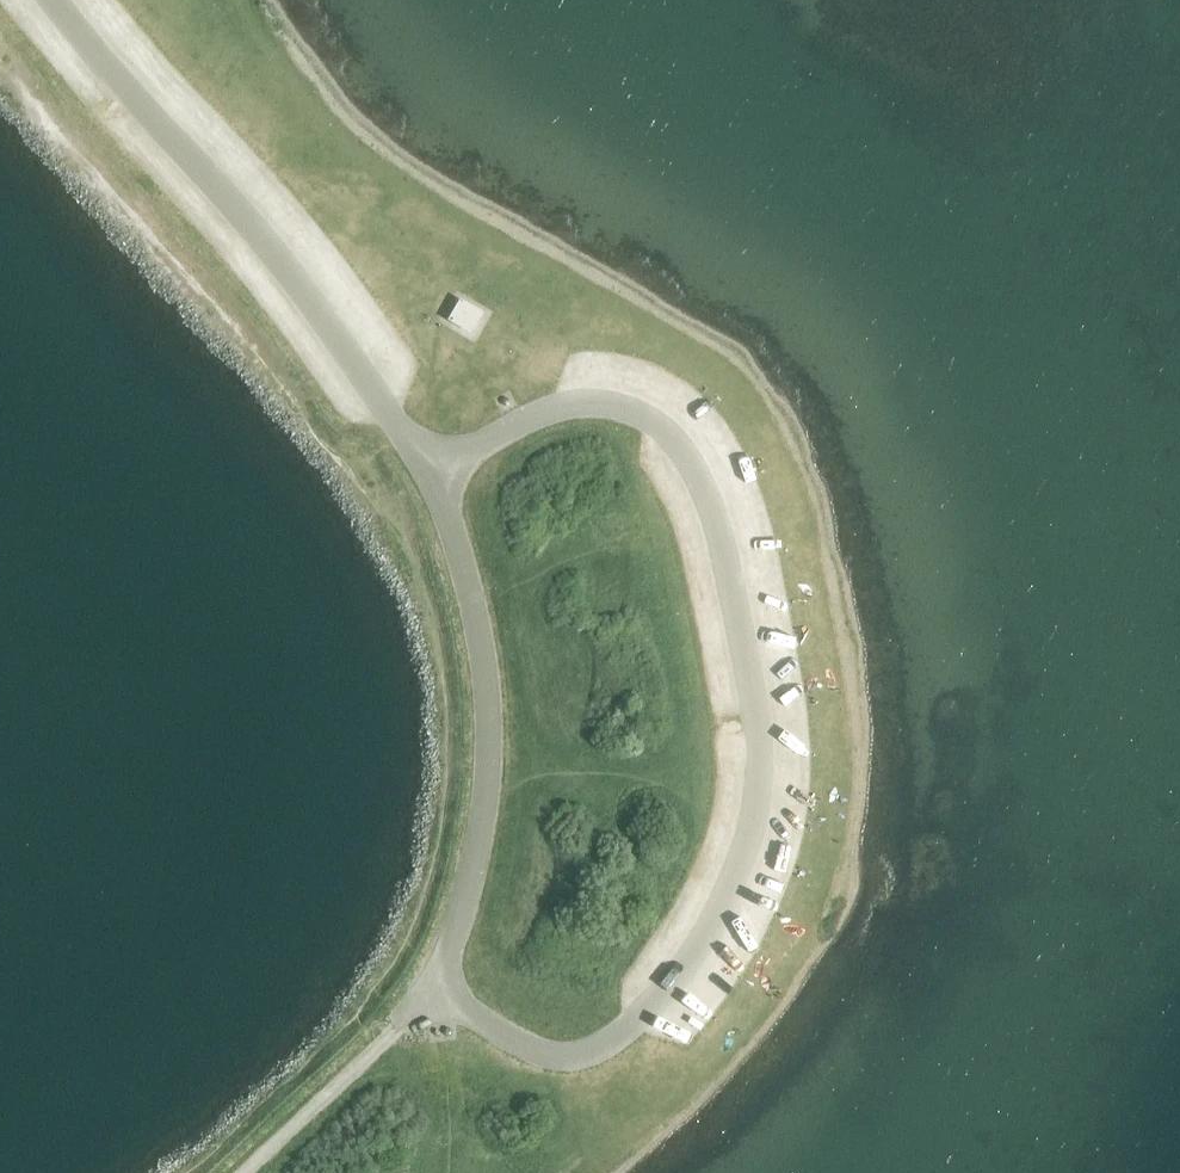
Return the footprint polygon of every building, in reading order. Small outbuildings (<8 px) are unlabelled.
[(460,305),(452,319),(469,329),(477,315),(460,305)]
